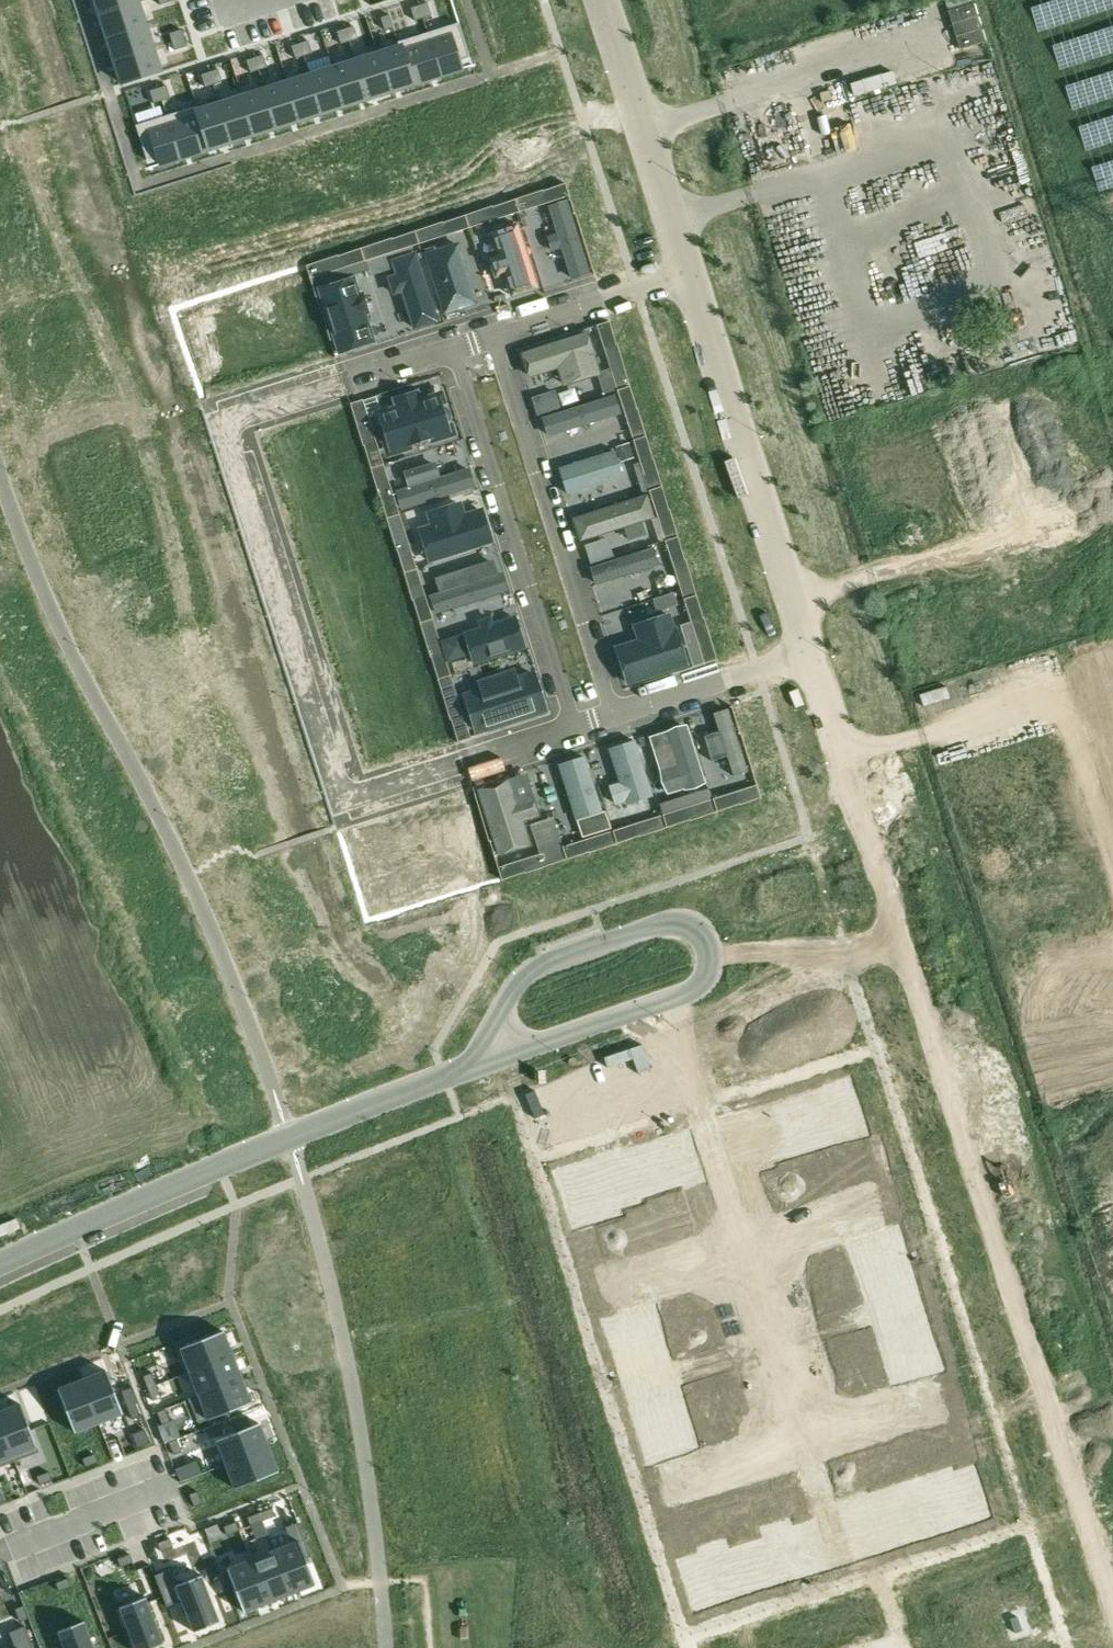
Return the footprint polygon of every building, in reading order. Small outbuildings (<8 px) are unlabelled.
[(100,15),(138,3),(137,0),(96,0),(100,15)] [(138,3),(100,15),(108,37),(145,25),(138,3)] [(427,3),(419,5),(423,18),(431,15),(427,3)] [(419,5),(411,8),(415,21),(423,18),(419,5)] [(389,15),(381,18),(385,30),(393,28),(389,15)] [(459,23),(428,33),(441,75),(462,69),(459,61),(470,58),(459,23)] [(145,25),(108,37),(115,60),(152,48),(145,25)] [(354,26),(345,29),(349,41),(358,39),(354,26)] [(345,29),(337,31),(341,44),(349,41),(345,29)] [(182,30),(169,34),(172,42),(185,38),(182,30)] [(428,33),(399,42),(412,84),(441,75),(428,33)] [(185,38),(172,42),(175,50),(187,46),(185,38)] [(308,40),(300,43),(304,56),(312,53),(308,40)] [(399,47),(378,54),(390,92),(412,84),(399,42),(398,42),(399,47)] [(300,43),(291,46),(295,59),(304,56),(300,43)] [(152,48),(115,60),(122,84),(160,72),(152,48)] [(378,54),(355,61),(367,99),(390,92),(378,54)] [(263,55),(255,58),(259,70),(267,68),(263,55)] [(255,57),(246,60),(250,73),(259,70),(255,57)] [(355,61),(333,68),(345,106),(367,99),(355,61)] [(333,68),(310,76),(322,113),(345,106),(333,68)] [(218,69),(210,72),(214,85),(222,82),(218,69)] [(210,72),(201,75),(205,87),(214,85),(210,72)] [(310,76),(288,83),(300,120),(322,113),(310,76)] [(288,83),(265,90),(277,127),(300,120),(288,83)] [(166,86),(158,88),(162,101),(170,98),(166,86)] [(158,88),(150,91),(154,104),(162,101),(158,88)] [(265,90),(242,97),(254,135),(277,127),(265,90)] [(242,97),(220,104),(232,142),(254,135),(242,97)] [(197,106),(196,106),(209,149),(232,142),(220,104),(198,111),(197,106)] [(196,106),(167,116),(180,158),(209,149),(196,106)] [(167,116),(136,125),(147,161),(158,157),(160,165),(180,158),(167,116)] [(542,190),(515,199),(519,212),(569,196),(565,183),(543,190),(542,190)] [(492,206),(465,215),(469,228),(519,212),(515,199),(493,207),(492,206)] [(549,210),(573,282),(593,275),(570,204),(549,210)] [(415,231),(419,244),(469,228),(465,215),(442,223),(442,222),(415,231)] [(495,227),(473,234),(493,306),(516,300),(495,227)] [(392,238),(361,248),(365,261),(419,244),(415,231),(392,239),(392,238)] [(466,316),(444,243),(422,250),(444,323),(466,316)] [(365,261),(361,248),(338,256),(338,255),(306,266),(310,278),(365,261)] [(389,262),(410,331),(439,323),(418,253),(389,262)] [(356,278),(317,289),(336,355),(374,345),(356,278)] [(596,325),(617,390),(630,386),(617,344),(616,344),(609,321),(596,325)] [(604,377),(590,331),(521,353),(530,381),(561,371),(567,388),(604,377)] [(552,386),(534,392),(539,410),(557,404),(552,386)] [(630,386),(617,390),(633,441),(646,437),(637,408),(637,409),(630,386)] [(364,446),(371,468),(383,464),(363,399),(350,404),(363,446),(364,446)] [(442,405),(377,426),(387,458),(452,437),(442,405)] [(550,448),(621,426),(615,406),(543,428),(550,448)] [(633,441),(649,491),(662,487),(653,459),(652,459),(646,437),(633,441)] [(565,500),(628,482),(619,452),(556,471),(565,500)] [(389,482),(383,464),(371,468),(379,496),(380,496),(387,518),(399,514),(389,482)] [(406,512),(476,489),(469,467),(399,490),(406,512)] [(649,491),(665,541),(678,537),(669,509),(668,509),(662,487),(649,491)] [(579,547),(658,523),(651,498),(571,522),(579,547)] [(484,511),(422,531),(432,562),(494,542),(484,511)] [(399,514),(387,518),(396,550),(397,550),(404,573),(417,569),(409,546),(414,544),(404,513),(399,514)] [(678,537),(665,541),(672,563),(684,559),(678,537)] [(589,570),(600,605),(674,583),(664,548),(589,570)] [(491,566),(436,581),(442,601),(497,586),(491,566)] [(413,600),(420,623),(433,619),(417,569),(404,573),(412,600),(413,600)] [(674,592),(653,598),(657,612),(678,605),(674,592)] [(703,618),(696,595),(684,599),(690,621),(704,664),(717,660),(704,617),(703,618)] [(473,665),(530,647),(520,618),(464,636),(473,665)] [(431,657),(438,679),(451,675),(433,619),(420,623),(430,657),(431,657)] [(693,667),(704,664),(690,621),(680,624),(693,667)] [(684,643),(621,662),(629,688),(692,669),(684,643)] [(451,675),(438,679),(450,720),(451,719),(458,742),(470,738),(451,675)] [(466,718),(473,740),(552,713),(544,692),(466,718)] [(750,773),(732,711),(715,716),(720,733),(706,737),(714,763),(728,759),(733,778),(750,773)] [(676,766),(661,771),(669,795),(699,786),(682,728),(667,733),(676,766)] [(627,806),(652,798),(635,746),(610,754),(627,806)] [(576,826),(602,817),(583,760),(557,769),(576,826)] [(479,795),(500,861),(533,851),(524,822),(538,817),(533,802),(521,806),(514,784),(479,795)] [(713,799),(717,812),(739,804),(740,805),(761,798),(757,785),(713,799)] [(713,799),(663,815),(667,827),(689,820),(689,821),(717,812),(713,799)] [(667,827),(663,815),(612,831),(616,843),(639,836),(639,837),(667,827)] [(612,831),(562,847),(566,859),(589,852),(589,853),(616,843),(612,831)] [(524,873),(566,859),(562,847),(553,850),(498,867),(501,880),(524,872),(524,873)] [(849,1080),(827,1087),(841,1131),(863,1123),(849,1080)] [(827,1089),(806,1096),(820,1137),(840,1130),(840,1131),(841,1131),(827,1087),(826,1087),(827,1089)] [(806,1096),(785,1102),(798,1144),(820,1137),(806,1096)] [(785,1102),(764,1109),(777,1150),(798,1144),(785,1102)] [(743,1115),(742,1116),(756,1159),(757,1159),(757,1157),(777,1150),(764,1109),(744,1116),(743,1115)] [(742,1116),(720,1123),(734,1166),(756,1159),(742,1116)] [(687,1133),(665,1140),(679,1184),(701,1177),(687,1133)] [(664,1141),(644,1147),(657,1189),(677,1182),(678,1184),(679,1184),(665,1140),(664,1140),(664,1141)] [(644,1147),(623,1154),(636,1195),(657,1189),(644,1147)] [(623,1154),(601,1161),(614,1202),(636,1195),(623,1154)] [(580,1165),(579,1166),(593,1209),(594,1209),(594,1208),(614,1202),(601,1161),(581,1167),(580,1165)] [(865,1162),(852,1166),(855,1174),(868,1170),(865,1162)] [(579,1166),(557,1173),(571,1216),(593,1209),(579,1166)] [(852,1166),(840,1170),(842,1179),(855,1174),(852,1166)] [(822,1176),(810,1180),(812,1188),(825,1184),(822,1176)] [(810,1180),(797,1184),(800,1192),(812,1188),(810,1180)] [(780,1189),(767,1193),(770,1202),(782,1198),(780,1189)] [(767,1193),(754,1197),(757,1206),(770,1202),(767,1193)] [(702,1214),(690,1218),(692,1226),(705,1222),(702,1214)] [(690,1218),(677,1222),(680,1230),(692,1226),(690,1218)] [(660,1227),(647,1231),(650,1240),(662,1236),(660,1227)] [(897,1229),(849,1244),(858,1272),(906,1257),(897,1229)] [(647,1231),(634,1235),(637,1244),(650,1240),(647,1231)] [(617,1241),(604,1245),(607,1253),(620,1249),(617,1241)] [(604,1245),(592,1249),(594,1257),(607,1253),(604,1245)] [(906,1257),(858,1272),(867,1300),(915,1285),(906,1257)] [(814,1273),(805,1275),(809,1288),(818,1285),(814,1273)] [(818,1285),(809,1288),(813,1301),(822,1298),(818,1285)] [(915,1285),(867,1300),(876,1327),(923,1312),(915,1285)] [(652,1306),(604,1321),(613,1350),(661,1335),(652,1306)] [(706,1307),(697,1309),(701,1322),(710,1319),(706,1307)] [(923,1312),(876,1327),(885,1355),(932,1340),(923,1312)] [(710,1319),(701,1322),(705,1335),(714,1332),(710,1319)] [(831,1328),(823,1330),(827,1343),(835,1340),(831,1328)] [(196,1335),(178,1342),(190,1372),(233,1355),(223,1331),(198,1341),(196,1335)] [(661,1335),(613,1350),(622,1378),(669,1363),(661,1335)] [(835,1340),(827,1343),(831,1356),(839,1353),(835,1340)] [(932,1340),(885,1355),(894,1384),(941,1369),(932,1340)] [(198,1394),(188,1398),(189,1399),(242,1378),(233,1355),(190,1372),(198,1394)] [(724,1362),(715,1365),(719,1377),(728,1374),(724,1362)] [(669,1363),(622,1378),(631,1405),(678,1390),(669,1363)] [(106,1370),(82,1379),(99,1423),(123,1413),(106,1370)] [(151,1373),(143,1376),(148,1388),(156,1385),(151,1373)] [(728,1374),(719,1377),(723,1390),(732,1387),(728,1374)] [(242,1378),(189,1399),(198,1423),(208,1419),(210,1425),(229,1418),(226,1412),(251,1403),(242,1378)] [(82,1379),(57,1389),(74,1432),(99,1423),(82,1379)] [(848,1382),(840,1385),(844,1397),(852,1394),(848,1382)] [(156,1385),(148,1388),(153,1400),(161,1397),(156,1385)] [(678,1390),(631,1405),(640,1433),(687,1418),(678,1390)] [(0,1411),(0,1424),(15,1461),(39,1452),(20,1403),(0,1411)] [(136,1404),(127,1407),(132,1419),(141,1416),(136,1404)] [(165,1408),(157,1412),(162,1424),(170,1421),(165,1408)] [(741,1416),(732,1419),(736,1431),(745,1429),(741,1416)] [(687,1418),(640,1433),(649,1461),(696,1446),(687,1418)] [(259,1423),(216,1440),(226,1464),(269,1447),(259,1423)] [(15,1461),(0,1424),(0,1467),(15,1461)] [(951,1433),(938,1437),(941,1445),(954,1441),(951,1433)] [(938,1437),(926,1441),(928,1449),(941,1445),(938,1437)] [(177,1439),(169,1442),(174,1454),(182,1451),(177,1439)] [(908,1446),(896,1450),(898,1459),(911,1455),(908,1446)] [(269,1447),(226,1464),(235,1488),(278,1472),(269,1447)] [(896,1450),(883,1454),(886,1463),(898,1459),(896,1450)] [(95,1453),(82,1458),(86,1467),(98,1462),(95,1453)] [(866,1460),(853,1464),(856,1472),(868,1468),(866,1460)] [(853,1464),(840,1468),(843,1476),(856,1472),(853,1464)] [(49,1471),(37,1476),(40,1485),(52,1480),(49,1471)] [(975,1474),(952,1481),(966,1524),(988,1517),(975,1474)] [(951,1482),(931,1488),(944,1529),(964,1523),(965,1525),(966,1524),(952,1481),(951,1481),(951,1482)] [(788,1484),(776,1488),(778,1497),(791,1493),(788,1484)] [(776,1488),(763,1492),(766,1501),(778,1497),(776,1488)] [(931,1488),(910,1495),(923,1536),(944,1529),(931,1488)] [(197,1491),(189,1494),(194,1507),(202,1503),(197,1491)] [(910,1495),(888,1501),(901,1543),(923,1536),(910,1495)] [(746,1498),(733,1502),(736,1510),(748,1506),(746,1498)] [(733,1502),(720,1506),(723,1514),(736,1510),(733,1502)] [(866,1506),(844,1513),(858,1557),(880,1550),(866,1506)] [(272,1508),(260,1512),(263,1521),(275,1516),(272,1508)] [(703,1511),(690,1515),(693,1524),(706,1520),(703,1511)] [(260,1512),(247,1517),(251,1525),(263,1521),(260,1512)] [(690,1515),(678,1519),(680,1528),(693,1524),(690,1515)] [(236,1521),(224,1526),(227,1535),(239,1530),(236,1521)] [(292,1543),(274,1550),(291,1593),(316,1584),(306,1559),(311,1557),(298,1522),(286,1527),(292,1543)] [(811,1524),(789,1531),(803,1574),(825,1567),(811,1524)] [(789,1533),(768,1540),(782,1581),(802,1574),(802,1575),(803,1574),(789,1531),(788,1531),(789,1533)] [(170,1538),(158,1543),(161,1551),(173,1546),(170,1538)] [(768,1540),(747,1546),(760,1588),(782,1581),(768,1540)] [(747,1546),(726,1553),(739,1594),(760,1588),(747,1546)] [(274,1550),(251,1559),(268,1602),(291,1593),(274,1550)] [(705,1559),(704,1559),(718,1603),(719,1603),(719,1601),(739,1594),(726,1553),(706,1560),(705,1559)] [(130,1554),(117,1558),(120,1567),(133,1562),(130,1554)] [(251,1559),(221,1571),(228,1589),(234,1587),(244,1612),(268,1602),(251,1559)] [(704,1559),(682,1567),(696,1610),(718,1603),(704,1559)] [(170,1569),(155,1575),(167,1606),(181,1601),(193,1632),(220,1621),(202,1575),(176,1585),(170,1569)] [(68,1578),(56,1582),(59,1591),(71,1586),(68,1578)] [(119,1607),(135,1647),(151,1647),(164,1643),(146,1597),(119,1607)] [(23,1605),(15,1608),(20,1621),(28,1618),(23,1605)] [(58,1631),(64,1647),(95,1647),(84,1621),(58,1631)] [(14,1647),(34,1647),(25,1626),(9,1632),(15,1647),(14,1647)]
